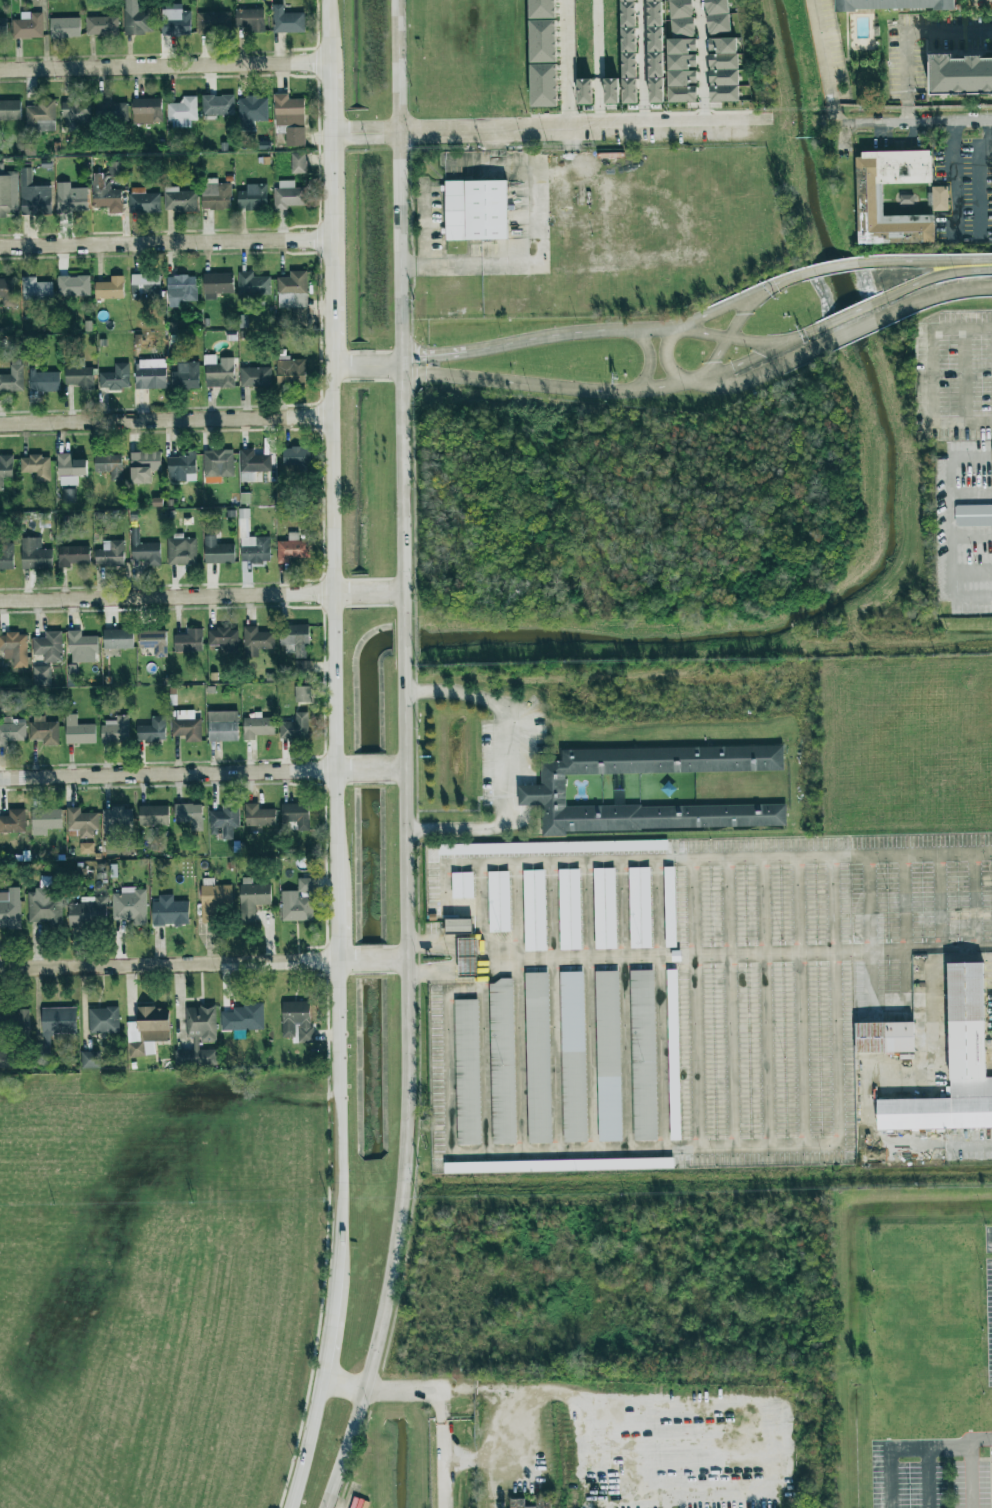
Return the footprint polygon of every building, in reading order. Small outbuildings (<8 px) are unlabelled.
[(529,18),(529,0),(555,0),(555,18),(529,18)] [(662,0),(648,0),(649,103),(664,103),(662,0)] [(694,38),(692,0),(669,0),(671,39),(694,38)] [(707,34),(729,33),(727,0),(705,0),(707,34)] [(837,12),(836,0),(956,0),(956,9),(936,9),(859,9),(855,11),(837,12)] [(621,2),(635,2),(635,27),(621,27),(621,2)] [(284,13),(283,4),(273,5),(273,33),(305,32),(304,13),(284,13)] [(124,34),(153,34),(153,9),(124,8),(124,34)] [(162,20),(162,35),(190,36),(191,10),(168,9),(168,20),(162,20)] [(264,9),(236,9),(235,27),(250,28),(249,32),(264,33),(264,9)] [(12,39),(43,38),(42,12),(20,13),(21,19),(11,20),(12,39)] [(197,13),(197,34),(231,33),(230,12),(197,13)] [(118,17),(86,17),(86,36),(118,36),(118,17)] [(50,38),(80,37),(80,18),(50,18),(50,38)] [(529,20),(556,20),(557,62),(530,63),(529,20)] [(621,27),(636,27),(636,52),(622,52),(621,27)] [(739,101),(737,38),(708,38),(710,102),(739,101)] [(697,102),(696,39),(668,40),(669,103),(697,102)] [(981,55),(991,54),(991,91),(927,92),(926,50),(953,49),(953,54),(962,55),(962,51),(980,51),(981,55)] [(622,53),(636,53),(636,77),(622,78),(622,53)] [(530,64),(557,64),(558,106),(531,107),(530,64)] [(619,103),(618,78),(604,79),(605,104),(619,103)] [(577,79),(578,105),(593,104),(592,79),(577,79)] [(286,147),(305,146),(304,99),(288,99),(288,94),(273,94),(274,126),(285,126),(286,147)] [(234,95),(202,96),(202,116),(234,116),(234,95)] [(191,127),(191,120),(197,120),(196,96),(182,96),(182,103),(168,103),(168,128),(191,127)] [(161,98),(132,99),(133,124),(162,123),(161,98)] [(238,130),(254,131),(254,120),(267,121),(267,98),(239,98),(238,130)] [(25,107),(26,130),(55,129),(54,99),(38,100),(38,106),(25,107)] [(20,100),(0,101),(0,121),(21,120),(20,100)] [(127,100),(96,101),(97,122),(128,122),(127,100)] [(90,101),(62,102),(62,124),(91,123),(90,101)] [(862,151),(930,150),(932,184),(881,184),(882,215),(934,213),(934,242),(855,244),(853,157),(861,157),(862,151)] [(291,174),(306,173),(306,153),(291,153),(291,174)] [(21,215),(51,215),(51,186),(32,186),(32,168),(20,168),(21,215)] [(0,172),(0,218),(6,218),(6,212),(18,212),(17,171),(0,172)] [(444,182),(504,180),(506,238),(445,240),(444,182)] [(121,189),(110,190),(110,181),(92,181),(93,208),(108,207),(108,214),(122,213),(121,189)] [(230,184),(217,184),(217,181),(201,181),(202,210),(231,209),(230,184)] [(275,210),(287,210),(287,206),(307,206),(306,188),(295,188),(294,181),(275,181),(275,210)] [(237,191),(238,210),(267,210),(266,184),(246,185),(246,191),(237,191)] [(933,186),(949,186),(950,211),(933,211),(933,186)] [(197,191),(178,192),(178,187),(164,187),(164,212),(197,211),(197,191)] [(160,193),(143,194),(143,189),(132,189),(132,193),(128,193),(129,213),(160,213),(160,193)] [(57,193),(57,212),(88,212),(88,194),(57,193)] [(901,205),(912,203),(912,196),(900,197),(901,205)] [(278,308),(307,307),(307,271),(289,271),(289,277),(277,277),(278,308)] [(238,272),(239,296),(270,295),(270,277),(253,277),(253,272),(238,272)] [(233,273),(204,274),(204,300),(217,300),(217,294),(233,293),(233,273)] [(131,275),(131,298),(160,297),(160,274),(131,275)] [(197,301),(196,275),(167,276),(168,307),(180,307),(179,302),(197,301)] [(57,296),(90,296),(90,276),(57,276),(57,296)] [(124,298),(123,276),(111,276),(111,282),(95,282),(95,299),(124,298)] [(36,277),(23,277),(23,301),(52,300),(52,282),(36,282),(36,277)] [(14,298),(14,279),(0,279),(0,299),(14,298)] [(234,358),(218,358),(218,355),(204,355),(205,388),(234,387),(234,358)] [(277,385),(306,384),(306,359),(289,359),(289,356),(276,356),(277,385)] [(10,359),(11,375),(0,375),(0,391),(23,391),(22,359),(10,359)] [(166,359),(136,360),(136,390),(166,389),(166,359)] [(199,362),(177,362),(177,372),(171,372),(172,389),(199,389),(199,362)] [(129,389),(129,363),(114,364),(115,373),(100,373),(100,389),(129,389)] [(93,367),(65,368),(65,385),(81,385),(81,391),(94,390),(93,367)] [(271,367),(240,368),(240,388),(272,387),(271,367)] [(59,371),(30,372),(30,392),(60,392),(59,371)] [(310,465),(310,447),(283,447),(283,465),(310,465)] [(255,472),(271,472),(271,454),(254,455),(254,449),(239,449),(240,482),(255,482),(255,472)] [(234,477),(233,450),(203,450),(204,477),(234,477)] [(131,484),(152,484),(151,471),(161,471),(160,451),(130,452),(131,484)] [(196,451),(181,451),(181,458),(168,457),(167,480),(196,481),(196,451)] [(87,459),(71,460),(70,454),(58,454),(58,485),(77,485),(77,476),(87,476),(87,459)] [(122,455),(94,454),(94,472),(110,472),(110,481),(122,481),(122,455)] [(3,491),(3,478),(12,479),(13,455),(0,455),(0,491),(3,491)] [(20,473),(36,472),(36,482),(51,481),(50,456),(20,456),(20,473)] [(76,489),(62,489),(62,503),(76,503),(76,489)] [(954,506),(991,505),(991,526),(954,528),(954,506)] [(160,543),(139,543),(139,529),(131,529),(132,560),(148,560),(148,566),(160,566),(160,543)] [(290,559),(310,558),(309,540),(299,540),(298,532),(288,533),(288,541),(277,542),(277,563),(290,563),(290,559)] [(196,538),(182,538),(182,535),(167,536),(168,565),(196,564),(196,538)] [(234,544),(216,544),(216,536),(204,536),(205,564),(234,563),(234,544)] [(241,562),(270,562),(270,537),(240,537),(241,562)] [(21,538),(22,569),(53,568),(52,549),(42,549),(41,538),(21,538)] [(124,566),(124,541),(103,541),(103,550),(95,550),(96,567),(124,566)] [(14,542),(0,542),(0,570),(13,571),(14,542)] [(59,567),(70,567),(70,563),(89,563),(89,546),(58,547),(59,567)] [(306,658),(306,645),(309,645),(309,625),(280,625),(280,645),(295,645),(295,658),(306,658)] [(257,626),(243,627),(244,651),(274,650),(274,632),(258,632),(257,626)] [(202,652),(202,628),(187,629),(187,635),(174,635),(174,652),(202,652)] [(103,649),(133,649),(133,629),(103,630),(103,649)] [(238,629),(209,629),(209,646),(223,646),(223,654),(238,654),(238,629)] [(70,663),(98,662),(97,636),(81,636),(81,630),(69,631),(70,663)] [(139,648),(154,648),(155,657),(167,657),(166,631),(138,632),(139,648)] [(27,668),(27,633),(0,633),(0,649),(4,649),(4,659),(12,659),(12,669),(27,668)] [(32,638),(32,655),(43,655),(43,663),(62,662),(61,633),(44,633),(45,638),(32,638)] [(309,661),(295,661),(295,677),(309,677),(309,661)] [(50,666),(32,666),(33,686),(51,686),(50,666)] [(311,702),(311,686),(295,687),(295,702),(311,702)] [(201,742),(201,718),(194,719),(194,710),(171,711),(172,736),(185,736),(185,742),(201,742)] [(237,711),(208,712),(208,742),(238,741),(237,711)] [(279,722),(279,739),(308,739),(308,712),(295,713),(295,722),(279,722)] [(96,743),(95,724),(77,724),(77,714),(65,715),(66,744),(96,743)] [(128,715),(116,716),(116,720),(101,721),(102,742),(129,741),(128,715)] [(255,735),(274,735),(274,715),(254,716),(254,718),(243,718),(244,740),(255,740),(255,735)] [(59,746),(58,722),(45,722),(44,716),(30,717),(31,740),(42,740),(43,746),(59,746)] [(141,725),(142,742),(166,741),(165,716),(151,717),(151,725),(141,725)] [(2,719),(2,723),(0,723),(0,747),(6,747),(6,741),(26,740),(26,719),(2,719)] [(541,831),(784,827),(784,803),(564,807),(564,774),(782,770),(781,746),(560,749),(560,761),(539,762),(540,784),(517,785),(517,805),(540,805),(541,831)] [(209,811),(209,835),(220,835),(220,839),(232,840),(233,828),(239,828),(239,803),(222,803),(222,811),(209,811)] [(259,803),(245,804),(245,826),(276,826),(275,809),(259,809),(259,803)] [(174,823),(190,822),(190,831),(202,830),(202,804),(174,804),(174,823)] [(309,831),(309,804),(281,804),(282,822),(296,821),(297,831),(309,831)] [(138,826),(169,825),(168,806),(138,806),(138,826)] [(81,807),(66,808),(67,830),(79,830),(79,838),(97,837),(96,813),(81,813),(81,807)] [(132,808),(103,808),(102,833),(132,834),(132,808)] [(25,832),(24,809),(9,809),(9,816),(0,816),(0,833),(25,832)] [(47,835),(47,829),(62,829),(62,810),(32,810),(32,836),(47,835)] [(668,850),(668,840),(438,844),(438,855),(668,850)] [(93,853),(93,843),(80,843),(80,854),(93,853)] [(629,868),(630,949),(651,948),(650,867),(629,868)] [(676,947),(674,867),(664,867),(665,947),(676,947)] [(593,869),(595,949),(616,949),(615,868),(593,869)] [(560,950),(581,950),(580,869),(558,870),(560,950)] [(546,951),(544,870),(523,870),(525,951),(546,951)] [(509,871),(488,872),(489,932),(510,932),(509,871)] [(473,872),(452,873),(453,899),(473,898),(473,872)] [(252,884),(252,878),(240,878),(240,922),(255,922),(255,905),(271,905),(270,884),(252,884)] [(281,891),(281,921),(313,921),(312,878),(298,878),(298,891),(281,891)] [(214,885),(213,879),(201,879),(202,923),(218,923),(218,907),(232,906),(231,885),(214,885)] [(146,888),(121,888),(121,893),(112,893),(113,920),(132,920),(133,926),(147,926),(146,888)] [(28,890),(28,923),(62,922),(61,897),(54,897),(53,889),(28,890)] [(9,900),(9,893),(0,893),(0,928),(21,928),(20,900),(9,900)] [(152,902),(152,926),(189,926),(188,901),(173,902),(173,895),(158,895),(158,901),(152,902)] [(107,897),(80,897),(80,904),(68,904),(69,928),(107,927),(107,897)] [(472,932),(472,919),(446,920),(446,932),(472,932)] [(478,977),(477,938),(458,938),(459,977),(478,977)] [(987,1080),(991,1079),(991,1131),(877,1132),(877,1102),(949,1101),(947,965),(983,964),(986,1047),(987,1080)] [(653,970),(630,970),(631,1140),(655,1140),(653,970)] [(670,1141),(680,1141),(677,970),(667,970),(670,1141)] [(618,971),(595,971),(596,1141),(619,1141),(618,971)] [(584,1142),(583,972),(559,972),(561,1142),(584,1142)] [(547,973),(524,973),(526,1143),(549,1143),(547,973)] [(512,979),(489,980),(491,1144),(514,1143),(512,979)] [(455,1144),(478,1144),(477,1000),(454,1000),(455,1144)] [(295,1038),(295,1027),(309,1028),(310,1002),(282,1002),(281,1038),(295,1038)] [(263,1003),(242,1003),(242,1010),(220,1010),(221,1031),(264,1030),(263,1003)] [(185,1007),(185,1037),(193,1037),(194,1049),(200,1049),(199,1042),(216,1042),(215,1006),(185,1007)] [(77,1033),(76,1007),(42,1008),(43,1054),(51,1054),(50,1034),(77,1033)] [(169,1041),(169,1007),(137,1008),(137,1022),(127,1022),(127,1056),(154,1056),(154,1041),(169,1041)] [(89,1008),(89,1034),(119,1033),(119,1008),(89,1008)] [(0,1010),(0,1028),(29,1029),(29,1011),(0,1010)] [(855,1025),(913,1025),(914,1055),(856,1056),(855,1025)] [(216,1051),(175,1050),(175,1067),(216,1068),(216,1051)] [(12,1067),(11,1052),(0,1052),(0,1068),(12,1067)] [(674,1169),(673,1159),(444,1163),(444,1174),(674,1169)] [(536,1498),(536,1506),(524,1507),(524,1499),(509,1499),(510,1507),(550,1507),(550,1498),(536,1498)]
